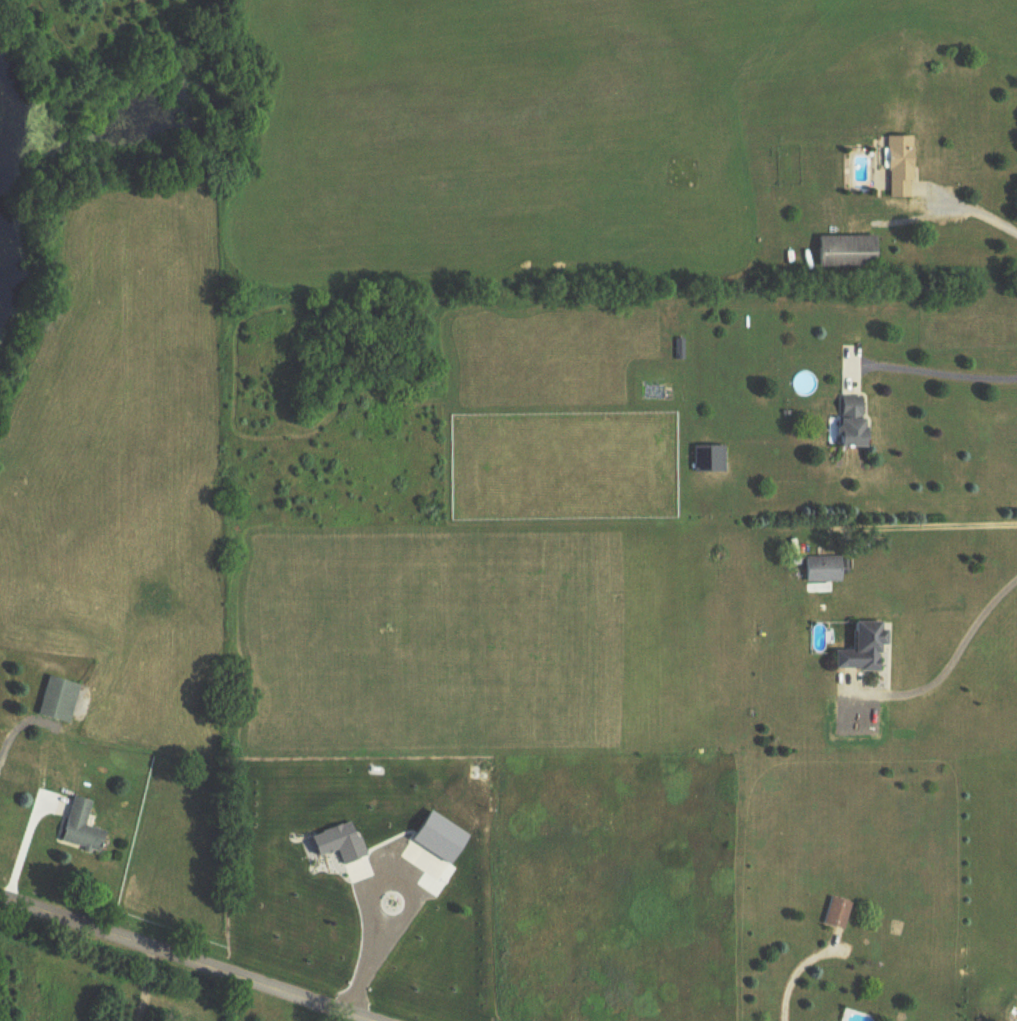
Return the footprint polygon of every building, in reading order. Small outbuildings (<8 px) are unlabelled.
[(916,136),(891,136),(891,199),(916,199),(916,136)] [(822,268),(881,268),(881,236),(822,236),(822,268)] [(866,420),(866,398),(843,397),(842,447),(874,448),(875,420),(866,420)] [(728,474),(728,447),(696,447),(696,474),(728,474)] [(806,583),(845,583),(845,557),(806,557),(806,583)] [(884,670),(884,645),(893,645),(893,631),(888,631),(888,623),(861,623),(860,651),(839,651),(839,670),(884,670)] [(80,684),(47,677),(39,716),(72,723),(80,684)] [(64,842),(104,852),(108,832),(88,827),(94,801),(75,797),(64,842)] [(855,904),(832,897),(825,925),(847,931),(855,904)]
